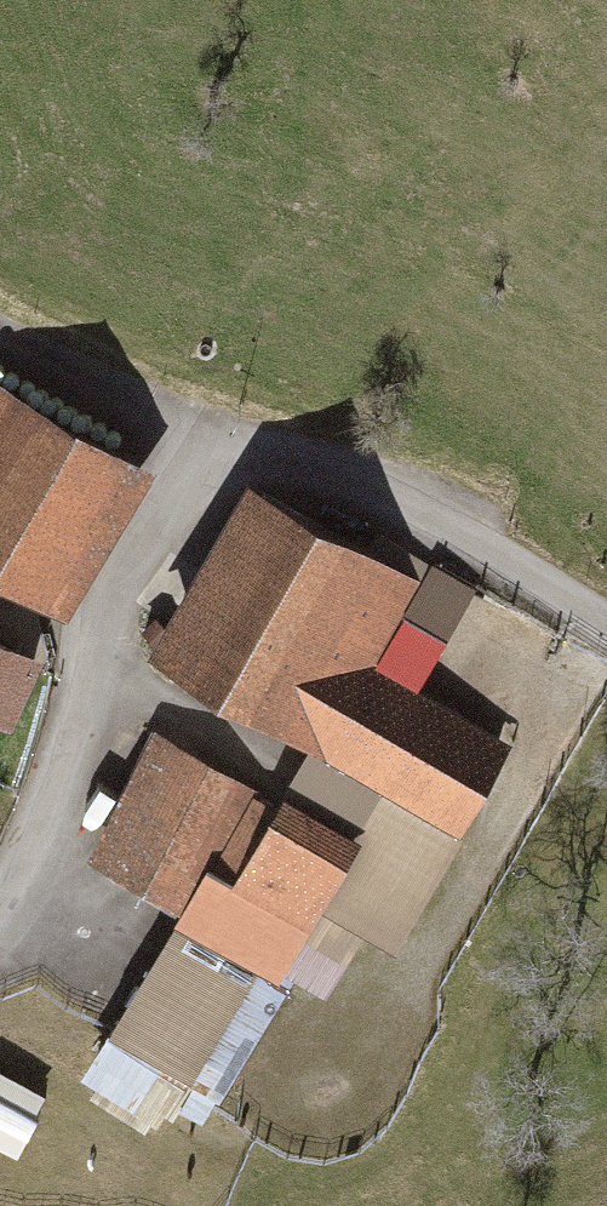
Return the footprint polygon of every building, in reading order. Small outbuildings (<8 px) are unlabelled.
[(57,606),(134,465),(6,395),(0,405),(0,575),(57,606)] [(332,766),(461,837),(509,752),(379,680),(429,590),(260,496),(162,673),(332,766)] [(47,676),(0,650),(0,762),(47,676)] [(245,779),(241,787),(165,745),(101,861),(187,908),(100,1064),(187,1113),(263,977),(309,1003),(338,951),(319,941),(329,923),(394,959),(461,837),(332,766),(306,813),(245,779)] [(305,1077),(299,1093),(280,1086),(259,1142),(279,1149),(273,1164),(296,1173),(302,1157),(323,1165),(344,1109),(322,1101),(328,1085),(305,1077)]
